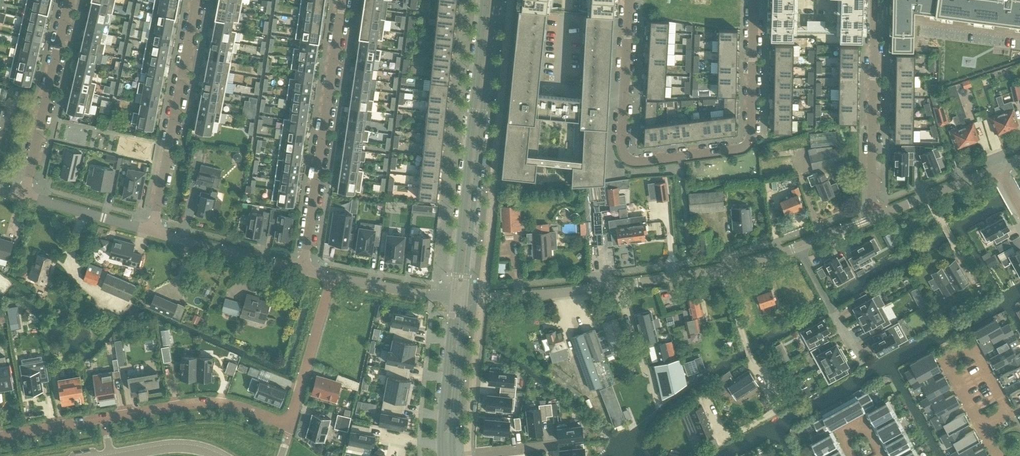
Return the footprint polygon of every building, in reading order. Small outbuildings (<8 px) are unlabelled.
[(25,7),(48,12),(51,2),(40,0),(27,0),(25,7)] [(90,9),(112,14),(114,4),(98,0),(92,0),(90,9)] [(217,7),(240,12),(242,2),(233,0),(218,0),(217,7)] [(300,8),(323,11),(325,1),(317,0),(301,0),(300,8)] [(363,6),(381,9),(383,0),(364,0),(363,6)] [(519,5),(546,9),(547,0),(519,0),(519,5)] [(591,13),(615,14),(616,0),(591,0),(591,13)] [(770,39),(792,40),(793,0),(770,0),(770,39)] [(862,0),(839,0),(838,40),(861,41),(862,0)] [(891,50),(913,51),(914,9),(1019,23),(1019,0),(892,0),(891,50)] [(154,2),(152,12),(176,16),(178,6),(154,2)] [(438,4),(437,15),(455,17),(456,6),(438,4)] [(363,6),(362,17),(385,20),(385,19),(380,18),(381,9),(363,6)] [(518,6),(509,102),(501,176),(535,179),(541,115),(575,118),(571,185),(604,183),(613,15),(586,13),(581,98),(537,94),(546,9),(518,6)] [(25,7),(23,17),(45,22),(47,13),(48,13),(48,12),(25,7)] [(217,7),(215,17),(238,22),(240,12),(217,7)] [(300,8),(298,18),(322,21),(323,11),(300,8)] [(90,9),(88,19),(110,24),(110,23),(105,22),(107,13),(112,14),(90,9)] [(152,12),(150,22),(173,26),(175,17),(176,17),(176,16),(152,12)] [(437,15),(435,26),(454,27),(455,17),(437,15)] [(23,17),(21,27),(43,32),(45,22),(23,17)] [(216,18),(214,28),(236,32),(236,31),(231,30),(233,21),(238,22),(215,17),(215,18),(216,18)] [(362,17),(360,27),(384,30),(385,20),(362,17)] [(298,18),(297,28),(320,31),(322,21),(298,18)] [(88,19),(85,28),(108,34),(110,24),(88,19)] [(650,20),(650,31),(668,32),(669,21),(650,20)] [(150,22),(149,32),(171,36),(173,26),(150,22)] [(435,26),(434,36),(453,38),(454,27),(435,26)] [(21,27),(18,37),(40,42),(43,32),(21,27)] [(360,27),(359,37),(382,40),(384,30),(360,27)] [(83,38),(105,44),(108,34),(85,28),(83,38)] [(214,28),(212,38),(234,42),(236,32),(214,28)] [(297,28),(295,38),(319,41),(320,31),(297,28)] [(718,29),(718,40),(737,41),(737,29),(718,29)] [(650,31),(649,42),(668,43),(668,32),(650,31)] [(149,32),(147,42),(169,46),(171,36),(149,32)] [(434,36),(433,47),(452,49),(453,38),(434,36)] [(18,37),(16,47),(38,52),(40,42),(18,37)] [(360,37),(358,47),(381,50),(381,49),(376,49),(377,40),(382,40),(359,37),(360,37)] [(83,38),(81,48),(103,54),(105,44),(83,38)] [(212,38),(210,48),(233,52),(234,42),(212,38)] [(294,47),(294,48),(316,51),(318,42),(319,42),(319,41),(295,38),(301,39),(299,48),(294,47)] [(718,40),(718,51),(736,52),(737,41),(718,40)] [(147,42),(145,52),(167,56),(169,46),(147,42)] [(649,42),(648,53),(667,54),(668,43),(649,42)] [(774,44),(774,55),(793,56),(799,56),(799,46),(793,46),(793,44),(774,44)] [(839,45),(839,57),(858,57),(858,46),(839,45)] [(16,47),(14,57),(36,62),(38,52),(16,47)] [(258,47),(256,57),(263,58),(265,48),(258,47)] [(358,47),(357,57),(379,60),(381,50),(358,47)] [(433,47),(432,58),(451,60),(452,49),(433,47)] [(81,48),(79,58),(95,62),(98,53),(103,54),(81,48)] [(210,48),(208,58),(231,62),(225,60),(227,51),(232,52),(233,52),(210,48)] [(294,48),(292,58),(315,61),(316,51),(294,48)] [(718,51),(718,62),(736,62),(736,52),(718,51)] [(145,52),(143,62),(165,66),(167,56),(145,52)] [(648,53),(648,64),(666,65),(667,54),(648,53)] [(896,53),(896,65),(914,65),(914,54),(896,53)] [(774,55),(774,66),(793,67),(793,56),(774,55)] [(14,57),(11,67),(34,72),(36,62),(14,57)] [(357,57),(355,67),(373,70),(374,60),(379,61),(379,60),(357,57)] [(839,57),(839,67),(857,68),(858,57),(839,57)] [(79,58),(76,68),(93,72),(95,62),(79,58)] [(208,58),(206,68),(229,72),(231,62),(208,58)] [(292,58),(291,68),(313,72),(315,61),(292,58)] [(432,58),(431,69),(450,70),(451,60),(432,58)] [(143,62),(141,72),(163,76),(165,66),(143,62)] [(718,62),(717,73),(736,73),(736,62),(718,62)] [(648,64),(647,74),(666,75),(666,65),(648,64)] [(896,65),(895,76),(914,76),(914,65),(896,65)] [(774,66),(774,77),(792,77),(793,67),(774,66)] [(34,72),(11,67),(9,77),(14,78),(14,81),(15,80),(30,84),(31,84),(34,72)] [(355,67),(354,77),(371,80),(373,70),(355,67)] [(839,67),(839,78),(857,79),(857,68),(839,67)] [(76,68),(74,78),(96,83),(91,82),(93,72),(76,68)] [(206,68),(204,78),(227,82),(229,72),(206,68)] [(290,78),(289,78),(312,82),(313,72),(291,68),(291,69),(296,69),(295,78),(290,78)] [(431,69),(430,79),(449,81),(450,70),(431,69)] [(139,81),(139,82),(161,86),(163,76),(141,72),(146,73),(144,82),(139,81)] [(717,73),(717,84),(736,84),(736,73),(717,73)] [(647,74),(647,85),(665,86),(666,75),(647,74)] [(895,76),(895,86),(914,87),(914,76),(895,76)] [(354,77),(352,87),(370,90),(371,80),(354,77)] [(774,77),(774,88),(792,88),(792,77),(774,77)] [(74,78),(72,88),(94,93),(96,83),(74,78)] [(204,78),(203,88),(225,92),(227,82),(204,78)] [(289,78),(288,88),(310,92),(312,82),(289,78)] [(839,78),(839,89),(857,89),(857,79),(839,78)] [(430,79),(429,90),(447,92),(449,81),(430,79)] [(139,82),(137,92),(159,96),(161,86),(139,82)] [(717,95),(724,95),(736,95),(736,84),(717,84),(717,95)] [(1012,86),(1015,100),(1019,99),(1019,89),(1019,84),(1012,86)] [(665,86),(647,85),(646,96),(664,97),(665,86)] [(947,87),(957,115),(960,122),(964,133),(967,143),(970,142),(972,141),(973,142),(976,141),(976,140),(978,139),(973,123),(966,125),(964,118),(966,117),(955,85),(947,87)] [(5,100),(9,88),(0,86),(0,98),(5,100)] [(895,86),(895,97),(913,98),(914,87),(895,86)] [(352,87),(351,97),(374,101),(374,100),(368,99),(370,90),(352,87)] [(72,88),(69,98),(92,103),(94,93),(72,88)] [(203,88),(201,98),(223,102),(225,92),(203,88)] [(288,88),(286,99),(309,102),(310,92),(288,88)] [(774,88),(773,99),(792,99),(792,88),(774,88)] [(998,106),(995,98),(992,88),(987,90),(993,107),(994,107),(996,114),(990,117),(995,133),(997,133),(998,134),(1001,133),(1001,131),(1003,130),(1006,129),(1003,120),(998,106)] [(839,89),(838,100),(857,100),(857,89),(839,89)] [(429,90),(428,101),(446,103),(447,92),(429,90)] [(135,102),(141,103),(158,106),(159,96),(137,92),(135,102)] [(723,115),(721,116),(724,134),(735,132),(736,95),(724,95),(723,115)] [(1003,120),(1006,129),(1010,128),(1012,127),(1013,129),(1016,128),(1016,126),(1018,125),(1012,109),(1014,109),(1011,102),(1003,104),(1000,96),(996,97),(998,106),(1003,120)] [(243,106),(252,108),(256,108),(258,98),(253,98),(248,97),(248,101),(245,100),(243,106)] [(351,97),(349,107),(372,111),(374,101),(351,97)] [(895,97),(895,108),(913,108),(913,98),(895,97)] [(92,103),(69,98),(66,111),(67,111),(67,110),(83,114),(83,115),(84,112),(89,114),(92,103)] [(201,98),(199,108),(221,112),(223,102),(201,98)] [(292,100),(290,109),(308,112),(309,102),(286,99),(292,100)] [(773,99),(773,109),(792,110),(792,99),(773,99)] [(659,142),(657,124),(656,124),(658,101),(646,100),(643,144),(659,142)] [(838,100),(838,111),(857,111),(857,100),(838,100)] [(428,101),(427,112),(445,114),(446,103),(428,101)] [(133,112),(156,116),(158,106),(141,103),(139,113),(133,112)] [(942,105),(940,105),(933,107),(938,125),(947,122),(942,105)] [(349,107),(348,118),(365,120),(367,110),(372,111),(349,107)] [(199,108),(197,118),(219,122),(221,112),(199,108)] [(895,108),(895,119),(913,119),(913,108),(895,108)] [(284,118),(284,119),(306,122),(308,112),(290,109),(289,119),(284,118)] [(773,109),(773,120),(792,121),(792,110),(773,109)] [(857,111),(838,111),(838,122),(856,122),(857,111)] [(983,119),(980,111),(974,113),(977,121),(983,119)] [(156,116),(133,112),(131,122),(137,123),(136,126),(137,126),(137,125),(153,128),(153,129),(156,116)] [(427,112),(426,123),(444,125),(445,114),(427,112)] [(960,122),(957,115),(952,117),(956,128),(955,129),(954,128),(951,129),(951,130),(950,131),(956,147),(957,147),(958,147),(961,146),(962,145),(964,144),(963,144),(967,143),(964,133),(960,122)] [(721,116),(711,117),(713,135),(724,134),(721,116)] [(711,117),(700,118),(702,137),(713,135),(711,117)] [(219,122),(197,118),(194,131),(195,131),(195,130),(211,133),(211,134),(212,134),(214,122),(219,123),(219,122)] [(348,118),(347,128),(369,131),(369,130),(364,129),(365,120),(348,118)] [(700,118),(689,120),(692,138),(702,137),(700,118)] [(284,119),(282,129),(305,132),(306,122),(284,119)] [(895,119),(894,130),(913,130),(913,119),(895,119)] [(689,120),(678,121),(681,139),(692,138),(689,120)] [(792,121),(773,120),(773,131),(791,132),(792,121)] [(678,121),(668,122),(670,141),(681,139),(678,121)] [(668,122),(657,124),(659,142),(670,141),(668,122)] [(426,123),(425,133),(443,135),(444,125),(426,123)] [(347,128),(345,138),(368,141),(369,131),(347,128)] [(282,129),(281,139),(303,142),(305,132),(282,129)] [(913,130),(894,130),(894,141),(913,141),(913,130)] [(810,134),(811,147),(837,144),(835,131),(810,134)] [(425,133),(424,144),(442,146),(443,135),(425,133)] [(345,138),(344,148),(361,150),(362,141),(368,141),(345,138)] [(281,139),(279,149),(302,152),(303,142),(281,139)] [(424,144),(423,155),(441,157),(442,146),(424,144)] [(894,173),(897,173),(897,175),(904,175),(904,173),(907,173),(908,152),(913,152),(913,145),(902,145),(902,151),(895,151),(894,173)] [(808,150),(812,169),(833,164),(842,161),(838,148),(832,149),(832,146),(815,148),(808,150)] [(342,158),(359,160),(365,161),(366,151),(361,150),(344,148),(342,158)] [(60,176),(61,176),(75,179),(75,180),(76,180),(82,153),(81,153),(67,150),(67,149),(66,149),(60,176)] [(283,159),(283,160),(300,162),(302,152),(279,149),(284,150),(283,159)] [(920,154),(927,174),(930,173),(931,174),(937,172),(937,170),(939,169),(932,149),(920,154)] [(114,163),(113,167),(119,168),(122,158),(110,155),(108,161),(114,163)] [(423,155),(422,166),(440,168),(441,157),(423,155)] [(342,158),(341,168),(363,171),(358,170),(359,160),(342,158)] [(278,159),(276,169),(299,173),(300,162),(283,160),(283,159),(278,159)] [(196,183),(212,186),(216,169),(205,166),(203,173),(199,172),(196,183)] [(422,166),(420,176),(439,178),(440,168),(422,166)] [(94,176),(89,175),(88,183),(93,184),(92,186),(110,190),(113,170),(96,167),(94,176)] [(341,168),(339,178),(362,181),(363,171),(341,168)] [(124,178),(123,186),(126,187),(124,196),(139,199),(144,172),(129,169),(127,179),(124,178)] [(299,173),(276,169),(275,179),(297,183),(299,173)] [(816,183),(822,199),(823,198),(823,199),(825,200),(829,199),(829,197),(829,196),(834,194),(833,193),(838,191),(838,189),(836,183),(830,185),(828,179),(829,179),(826,173),(818,176),(820,182),(816,183)] [(420,176),(419,187),(438,189),(439,178),(420,176)] [(362,181),(339,178),(337,191),(338,191),(338,190),(354,193),(355,193),(355,191),(360,192),(362,181)] [(275,179),(273,189),(296,193),(297,183),(275,179)] [(655,183),(657,201),(668,200),(665,182),(655,183)] [(438,189),(419,187),(418,198),(437,200),(438,189)] [(608,189),(610,205),(626,203),(625,194),(618,195),(617,187),(608,189)] [(794,196),(780,202),(784,214),(803,207),(798,195),(800,194),(797,187),(791,190),(794,196)] [(296,193),(273,189),(272,200),(277,201),(277,203),(277,202),(293,205),(294,205),(296,193)] [(199,195),(194,212),(212,216),(212,215),(219,217),(222,200),(218,199),(218,197),(217,196),(218,192),(211,191),(211,194),(201,192),(200,195),(199,195)] [(688,193),(690,213),(724,210),(722,191),(688,193)] [(413,203),(413,212),(433,213),(434,204),(413,203)] [(504,207),(505,231),(521,230),(520,206),(504,207)] [(751,229),(749,208),(750,208),(750,207),(731,208),(731,209),(732,209),(732,216),(733,216),(734,221),(733,221),(733,230),(733,231),(751,229)] [(274,237),(289,239),(292,217),(278,215),(279,211),(272,209),(270,221),(276,222),(274,237)] [(250,212),(247,234),(259,236),(261,224),(267,225),(269,212),(263,211),(263,214),(250,212)] [(329,244),(347,246),(352,215),(334,212),(329,244)] [(643,216),(628,218),(628,223),(629,231),(632,231),(633,241),(645,240),(644,232),(646,232),(645,224),(644,224),(643,216)] [(984,228),(980,230),(986,241),(993,237),(996,243),(1003,239),(1006,237),(1003,232),(1007,230),(1009,229),(1002,217),(984,228)] [(628,218),(628,219),(609,221),(611,230),(613,244),(618,243),(619,245),(626,244),(626,242),(633,241),(632,231),(629,231),(628,223),(628,218)] [(380,236),(381,226),(382,225),(375,224),(374,230),(360,228),(356,252),(371,254),(374,235),(380,236)] [(696,232),(700,254),(714,252),(710,229),(696,232)] [(385,259),(393,260),(393,262),(400,263),(401,261),(404,236),(388,235),(389,231),(382,231),(381,242),(387,243),(386,252),(385,259)] [(532,233),(533,246),(533,257),(551,256),(551,248),(554,248),(556,247),(555,232),(550,232),(549,232),(532,233)] [(411,244),(410,252),(412,253),(411,262),(426,263),(427,254),(429,254),(430,246),(428,246),(429,236),(414,235),(413,244),(411,244)] [(98,248),(107,250),(109,241),(101,239),(98,248)] [(109,257),(123,260),(123,263),(138,267),(142,255),(132,252),(134,244),(114,239),(109,257)] [(849,259),(854,269),(860,266),(857,262),(876,251),(870,240),(869,241),(868,239),(861,243),(862,244),(851,250),(854,256),(849,259)] [(8,259),(12,242),(5,240),(4,242),(0,241),(0,257),(8,259)] [(1012,262),(1019,276),(1019,250),(1015,252),(1012,247),(998,255),(1004,266),(1012,262)] [(29,277),(38,280),(46,282),(48,276),(46,275),(51,258),(45,256),(45,255),(42,254),(40,255),(39,254),(35,265),(33,265),(29,277)] [(978,266),(972,256),(966,259),(971,269),(978,266)] [(824,261),(835,282),(847,275),(845,272),(850,269),(845,259),(839,262),(836,257),(831,260),(830,258),(824,261)] [(996,263),(992,257),(986,260),(989,267),(996,263)] [(932,274),(945,296),(969,282),(955,260),(932,274)] [(89,263),(83,280),(96,285),(102,268),(89,263)] [(101,288),(129,300),(135,285),(107,274),(101,288)] [(756,295),(760,307),(762,306),(764,314),(771,311),(768,304),(775,302),(771,290),(756,295)] [(247,294),(241,315),(248,317),(250,313),(257,315),(256,317),(265,319),(270,303),(258,299),(257,300),(253,299),(254,298),(254,296),(247,294)] [(868,299),(865,294),(855,300),(858,305),(853,308),(856,313),(854,314),(857,320),(881,306),(877,308),(872,298),(868,299)] [(150,306),(172,316),(177,305),(155,295),(150,306)] [(687,299),(688,304),(689,308),(682,310),(687,332),(700,330),(699,328),(701,327),(700,325),(699,325),(698,324),(699,324),(697,317),(692,318),(692,316),(703,313),(700,296),(687,299)] [(222,311),(237,315),(240,304),(225,299),(222,311)] [(19,306),(7,308),(11,330),(20,328),(17,314),(19,306)] [(881,306),(857,320),(860,325),(862,324),(865,330),(870,327),(873,332),(890,323),(881,306)] [(657,339),(656,335),(653,321),(650,312),(648,312),(647,312),(643,313),(642,314),(635,316),(640,333),(642,343),(653,340),(654,345),(658,344),(656,339),(657,339)] [(391,331),(411,335),(411,334),(412,334),(412,333),(412,330),(413,331),(413,330),(412,330),(412,329),(418,330),(418,327),(419,325),(419,323),(419,322),(420,320),(418,320),(418,317),(417,317),(415,316),(413,316),(414,315),(406,313),(405,313),(404,314),(395,313),(395,314),(394,318),(392,326),(392,330),(391,331)] [(925,319),(931,329),(939,325),(933,314),(925,319)] [(605,329),(596,332),(605,357),(614,354),(611,344),(623,340),(621,335),(622,335),(616,318),(610,320),(608,319),(605,320),(605,322),(603,323),(605,329)] [(800,332),(809,349),(826,339),(823,334),(829,331),(826,326),(827,325),(824,319),(800,332)] [(989,336),(994,344),(1013,333),(1008,324),(1001,328),(996,319),(975,331),(980,341),(989,336)] [(872,343),(879,355),(901,342),(899,340),(905,336),(898,322),(875,335),(878,340),(872,343)] [(598,385),(613,424),(614,426),(616,425),(625,422),(626,422),(612,385),(615,383),(605,357),(596,332),(595,329),(571,338),(590,389),(598,385)] [(541,338),(544,347),(550,345),(551,351),(549,351),(553,362),(561,360),(562,365),(568,363),(567,358),(569,357),(561,330),(556,332),(555,330),(553,331),(552,330),(549,331),(548,333),(546,333),(547,336),(541,338)] [(391,348),(390,350),(413,355),(414,353),(415,353),(415,351),(416,348),(416,347),(416,346),(416,345),(415,345),(416,343),(410,342),(410,341),(410,342),(410,341),(411,341),(411,340),(410,340),(411,338),(411,337),(411,336),(411,335),(391,331),(391,332),(394,332),(393,335),(393,337),(391,344),(390,348),(391,348)] [(995,367),(1004,362),(1003,361),(1015,355),(1011,347),(1019,343),(1013,333),(994,344),(998,353),(990,357),(995,367)] [(114,341),(117,358),(118,362),(119,366),(125,365),(121,340),(114,341)] [(654,345),(659,364),(654,365),(662,398),(686,383),(683,370),(679,358),(676,359),(671,341),(665,343),(665,342),(658,344),(654,345)] [(811,351),(819,367),(843,354),(840,348),(839,349),(836,344),(831,347),(828,341),(811,351)] [(161,347),(163,362),(171,361),(169,346),(161,347)] [(387,365),(387,368),(406,372),(407,371),(407,370),(407,369),(407,367),(408,368),(408,367),(408,366),(413,367),(413,365),(414,363),(414,361),(415,361),(414,361),(415,359),(415,357),(415,355),(413,355),(390,350),(390,352),(389,355),(388,363),(387,365)] [(765,363),(770,360),(765,352),(758,355),(763,364),(765,363)] [(1014,380),(1013,379),(1019,376),(1019,352),(1015,355),(1003,361),(1004,362),(1008,370),(999,375),(1005,385),(1014,380)] [(843,354),(819,367),(828,383),(846,374),(843,369),(848,366),(845,360),(847,359),(843,354)] [(14,388),(10,364),(6,365),(5,356),(0,357),(0,390),(14,388)] [(22,359),(23,364),(20,365),(25,394),(43,391),(41,379),(48,378),(45,361),(42,361),(41,356),(22,359)] [(181,374),(197,375),(197,356),(181,356),(181,361),(180,361),(180,367),(181,367),(180,374),(181,374)] [(197,356),(197,375),(211,375),(212,375),(213,370),(213,365),(213,357),(197,356)] [(916,393),(924,389),(922,386),(934,380),(931,373),(939,368),(933,357),(905,372),(916,393)] [(698,371),(693,358),(682,362),(687,375),(698,371)] [(230,360),(227,368),(233,370),(235,362),(230,360)] [(576,381),(552,363),(544,373),(578,399),(582,393),(572,386),(576,381)] [(238,369),(244,372),(246,366),(240,364),(238,369)] [(261,371),(250,367),(248,373),(253,376),(259,378),(261,371)] [(504,390),(515,392),(516,385),(512,385),(514,373),(500,371),(500,367),(490,367),(489,383),(504,384),(504,390)] [(59,389),(60,392),(61,392),(63,404),(82,401),(83,400),(79,377),(71,378),(69,371),(68,372),(64,368),(56,369),(58,380),(59,380),(61,389),(59,389)] [(406,372),(387,368),(387,369),(386,369),(389,369),(388,373),(388,375),(386,382),(386,386),(385,387),(410,392),(410,391),(411,389),(411,385),(412,385),(411,385),(412,384),(412,382),(411,382),(411,380),(405,379),(405,378),(406,378),(406,377),(405,377),(406,375),(406,374),(406,373),(406,372)] [(93,374),(96,395),(97,400),(99,399),(115,397),(117,396),(116,392),(114,378),(120,377),(120,378),(121,378),(119,370),(114,371),(114,370),(112,371),(93,374)] [(729,371),(716,380),(722,390),(728,386),(736,399),(758,385),(748,370),(734,379),(729,371)] [(139,389),(140,397),(148,395),(147,387),(159,385),(158,379),(159,379),(159,376),(158,376),(157,372),(128,377),(130,390),(139,389)] [(312,394),(329,399),(331,391),(337,393),(340,383),(317,376),(312,394)] [(924,389),(928,397),(940,390),(941,391),(949,386),(944,376),(935,381),(934,380),(922,386),(924,389)] [(1014,380),(1018,388),(1009,393),(1015,403),(1019,400),(1019,376),(1013,379),(1014,380)] [(260,380),(258,384),(254,395),(280,405),(286,390),(260,380)] [(410,393),(410,392),(385,387),(385,389),(384,392),(383,400),(382,401),(383,401),(382,405),(402,409),(402,408),(402,407),(403,407),(402,406),(403,404),(403,403),(403,402),(406,403),(407,401),(408,401),(408,400),(409,399),(409,398),(409,395),(410,395),(410,393)] [(515,398),(515,392),(504,390),(503,396),(487,395),(486,411),(495,412),(496,408),(510,410),(511,397),(515,398)] [(934,407),(937,413),(949,407),(950,409),(959,404),(954,394),(945,399),(941,391),(940,390),(928,397),(920,401),(926,411),(934,407)] [(856,397),(839,406),(842,411),(848,408),(852,415),(873,404),(867,393),(857,399),(856,397)] [(875,429),(875,430),(897,418),(888,401),(868,412),(866,414),(871,423),(874,422),(881,418),(884,424),(877,428),(875,429)] [(542,432),(540,417),(546,416),(545,404),(540,405),(539,405),(539,408),(527,410),(528,424),(525,425),(526,434),(542,432)] [(401,410),(402,409),(382,405),(382,406),(384,406),(384,407),(383,411),(382,419),(381,423),(381,424),(390,426),(390,427),(389,428),(391,428),(399,429),(399,428),(400,428),(402,429),(404,429),(404,427),(406,427),(407,424),(407,425),(407,424),(407,422),(407,420),(408,420),(407,420),(408,417),(400,416),(400,415),(401,415),(401,414),(401,412),(402,412),(402,411),(401,411),(401,410)] [(700,406),(683,413),(692,435),(696,433),(699,438),(711,432),(700,406)] [(842,411),(839,406),(823,415),(824,417),(814,422),(819,433),(840,421),(836,414),(842,411)] [(943,425),(947,431),(959,425),(960,427),(969,422),(964,412),(955,417),(950,409),(949,407),(937,413),(938,415),(930,419),(936,429),(943,425)] [(313,414),(308,432),(306,436),(306,437),(324,442),(324,441),(325,436),(330,419),(313,414),(312,414),(313,414)] [(337,414),(334,428),(348,431),(350,423),(351,417),(337,414)] [(883,445),(884,445),(905,433),(897,418),(875,430),(880,439),(882,438),(890,434),(893,439),(885,444),(883,445)] [(485,419),(484,435),(493,436),(494,432),(508,434),(509,421),(485,419)] [(625,422),(616,425),(618,430),(627,427),(625,422)] [(367,426),(350,423),(345,446),(360,449),(361,445),(368,447),(368,444),(371,445),(371,442),(372,442),(371,442),(372,440),(372,438),(373,437),(372,437),(373,435),(371,435),(369,434),(367,434),(366,434),(366,433),(366,432),(366,430),(367,430),(367,429),(367,428),(367,426)] [(581,426),(567,428),(566,424),(557,425),(559,441),(583,438),(581,426)] [(953,442),(957,449),(969,443),(970,444),(979,440),(973,430),(965,435),(960,427),(959,425),(947,431),(948,432),(940,437),(945,447),(953,442)] [(816,455),(827,455),(840,449),(840,448),(838,450),(838,449),(830,454),(827,448),(835,444),(837,442),(832,433),(830,434),(829,434),(810,444),(816,455)] [(914,449),(905,433),(884,445),(889,455),(891,454),(899,450),(902,455),(900,455),(901,455),(914,449)] [(983,448),(974,452),(970,444),(969,443),(957,449),(958,450),(950,455),(951,455),(988,455),(983,448)] [(560,455),(585,455),(584,447),(560,450),(560,455)]
